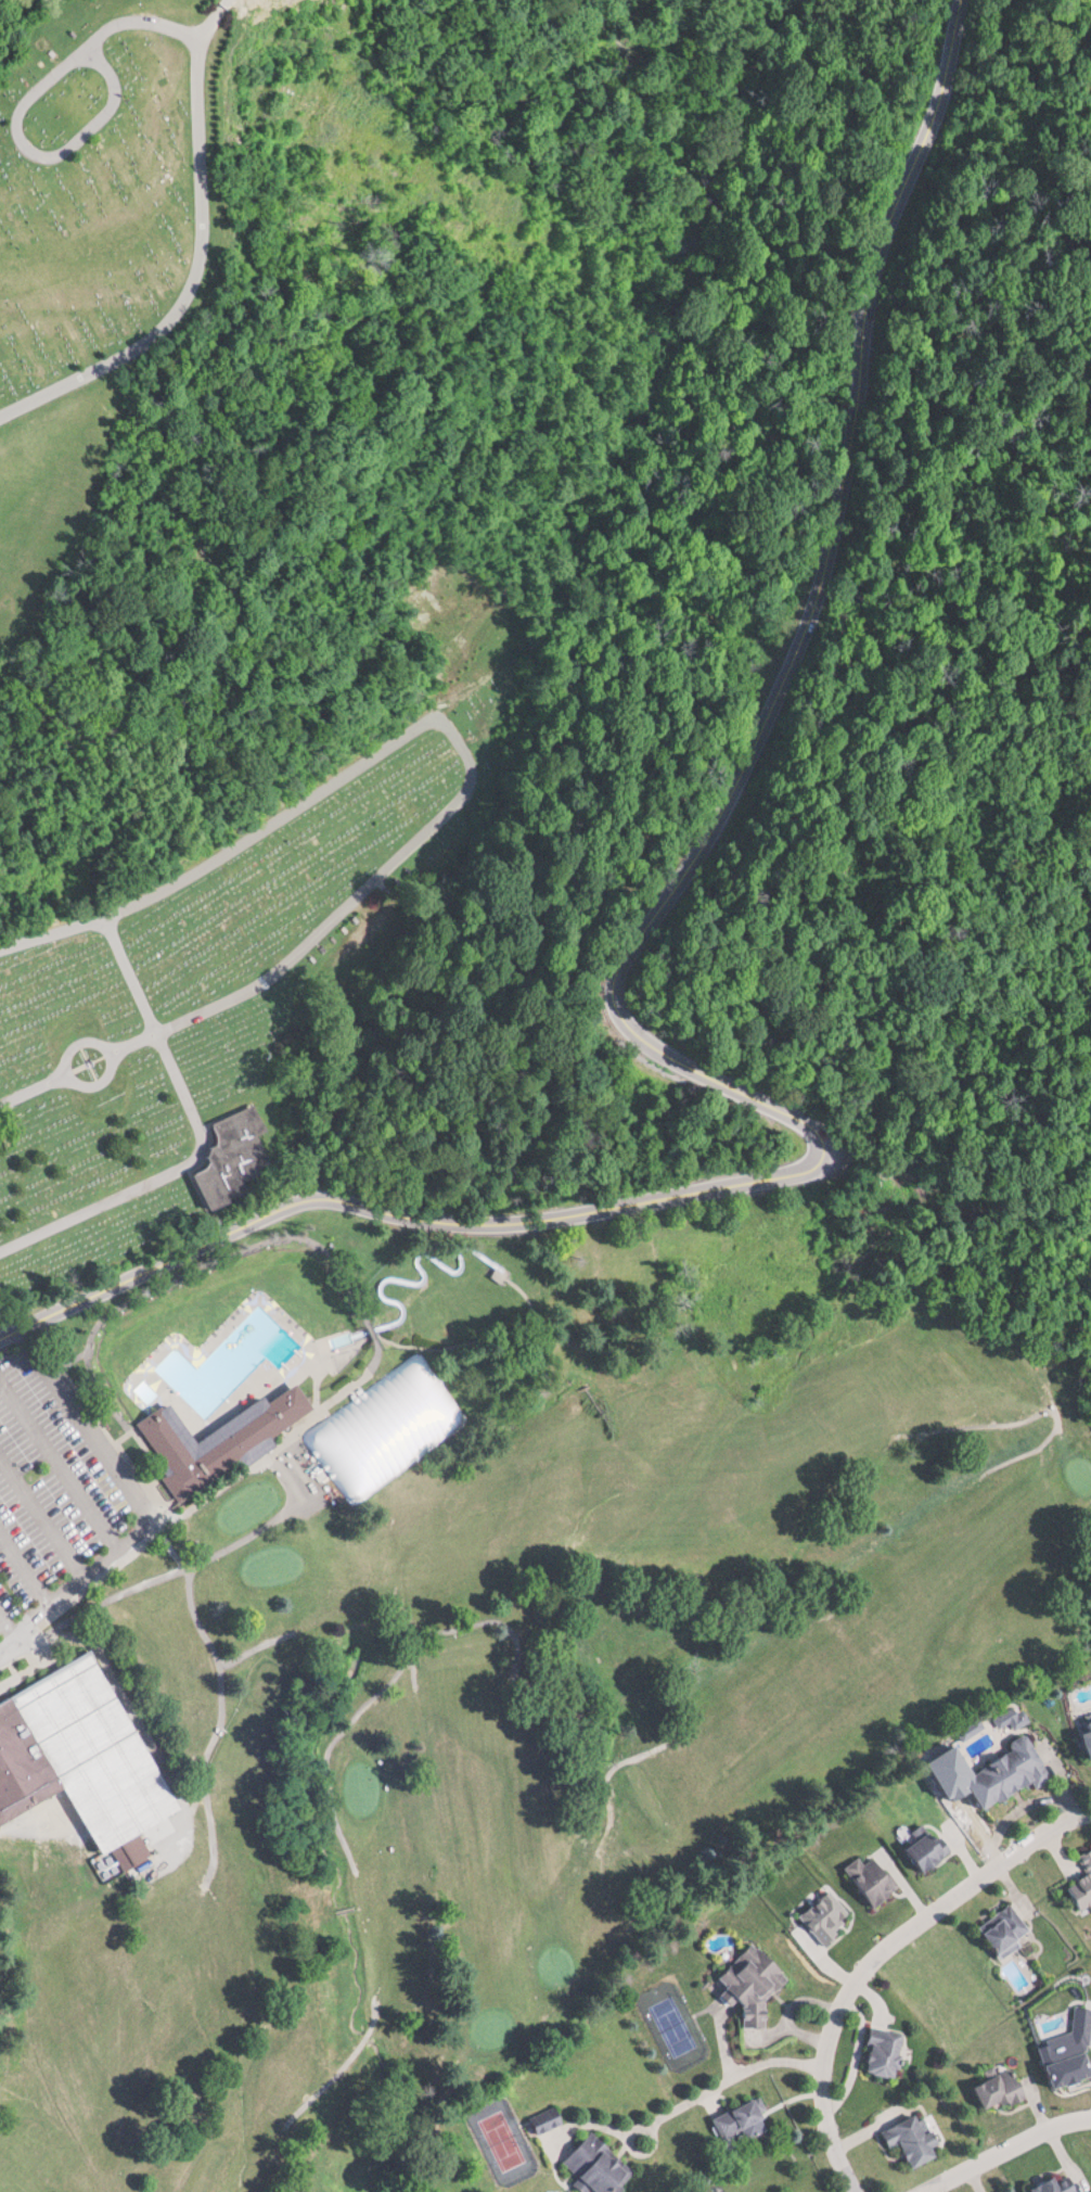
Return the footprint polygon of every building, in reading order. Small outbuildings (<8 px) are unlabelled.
[(218,1208),(255,1189),(251,1180),(266,1172),(263,1168),(276,1161),(262,1134),(271,1129),(257,1101),(212,1124),(222,1142),(209,1149),(216,1162),(199,1172),(218,1208)] [(350,1501),(465,1418),(419,1353),(304,1435),(350,1501)] [(316,1409),(301,1383),(271,1400),(269,1399),(198,1440),(176,1401),(139,1423),(185,1502),(280,1447),(273,1434),(316,1409)] [(64,1788),(0,1826),(0,1703),(11,1697),(64,1788)] [(1017,1748),(971,1774),(989,1808),(1053,1772),(1030,1730),(1012,1740),(1017,1748)] [(926,1872),(953,1851),(930,1822),(903,1843),(926,1872)] [(1082,1852),(1090,1871),(1090,1848),(1082,1852)] [(867,1863),(860,1855),(846,1869),(880,1904),(902,1883),(875,1855),(867,1863)] [(1070,1883),(1083,1912),(1090,1909),(1090,1873),(1070,1883)] [(801,1915),(826,1943),(856,1917),(831,1889),(801,1915)] [(1034,1934),(1015,1901),(984,1919),(1004,1952),(1034,1934)] [(762,2026),(773,2014),(764,2005),(791,1974),(754,1940),(714,1983),(762,2026)] [(907,2030),(874,2026),(868,2071),(901,2075),(907,2030)] [(1029,2094),(1016,2066),(973,2085),(987,2114),(1029,2094)] [(717,2112),(724,2135),(767,2123),(761,2100),(717,2112)] [(567,2121),(559,2104),(534,2116),(542,2133),(567,2121)] [(941,2154),(937,2144),(943,2141),(937,2127),(931,2130),(923,2112),(884,2128),(891,2146),(905,2140),(916,2164),(941,2154)] [(567,2165),(605,2191),(621,2191),(639,2166),(590,2132),(567,2165)] [(1074,2176),(1063,2182),(1059,2174),(1034,2187),(1036,2191),(1082,2191),(1074,2176)]
